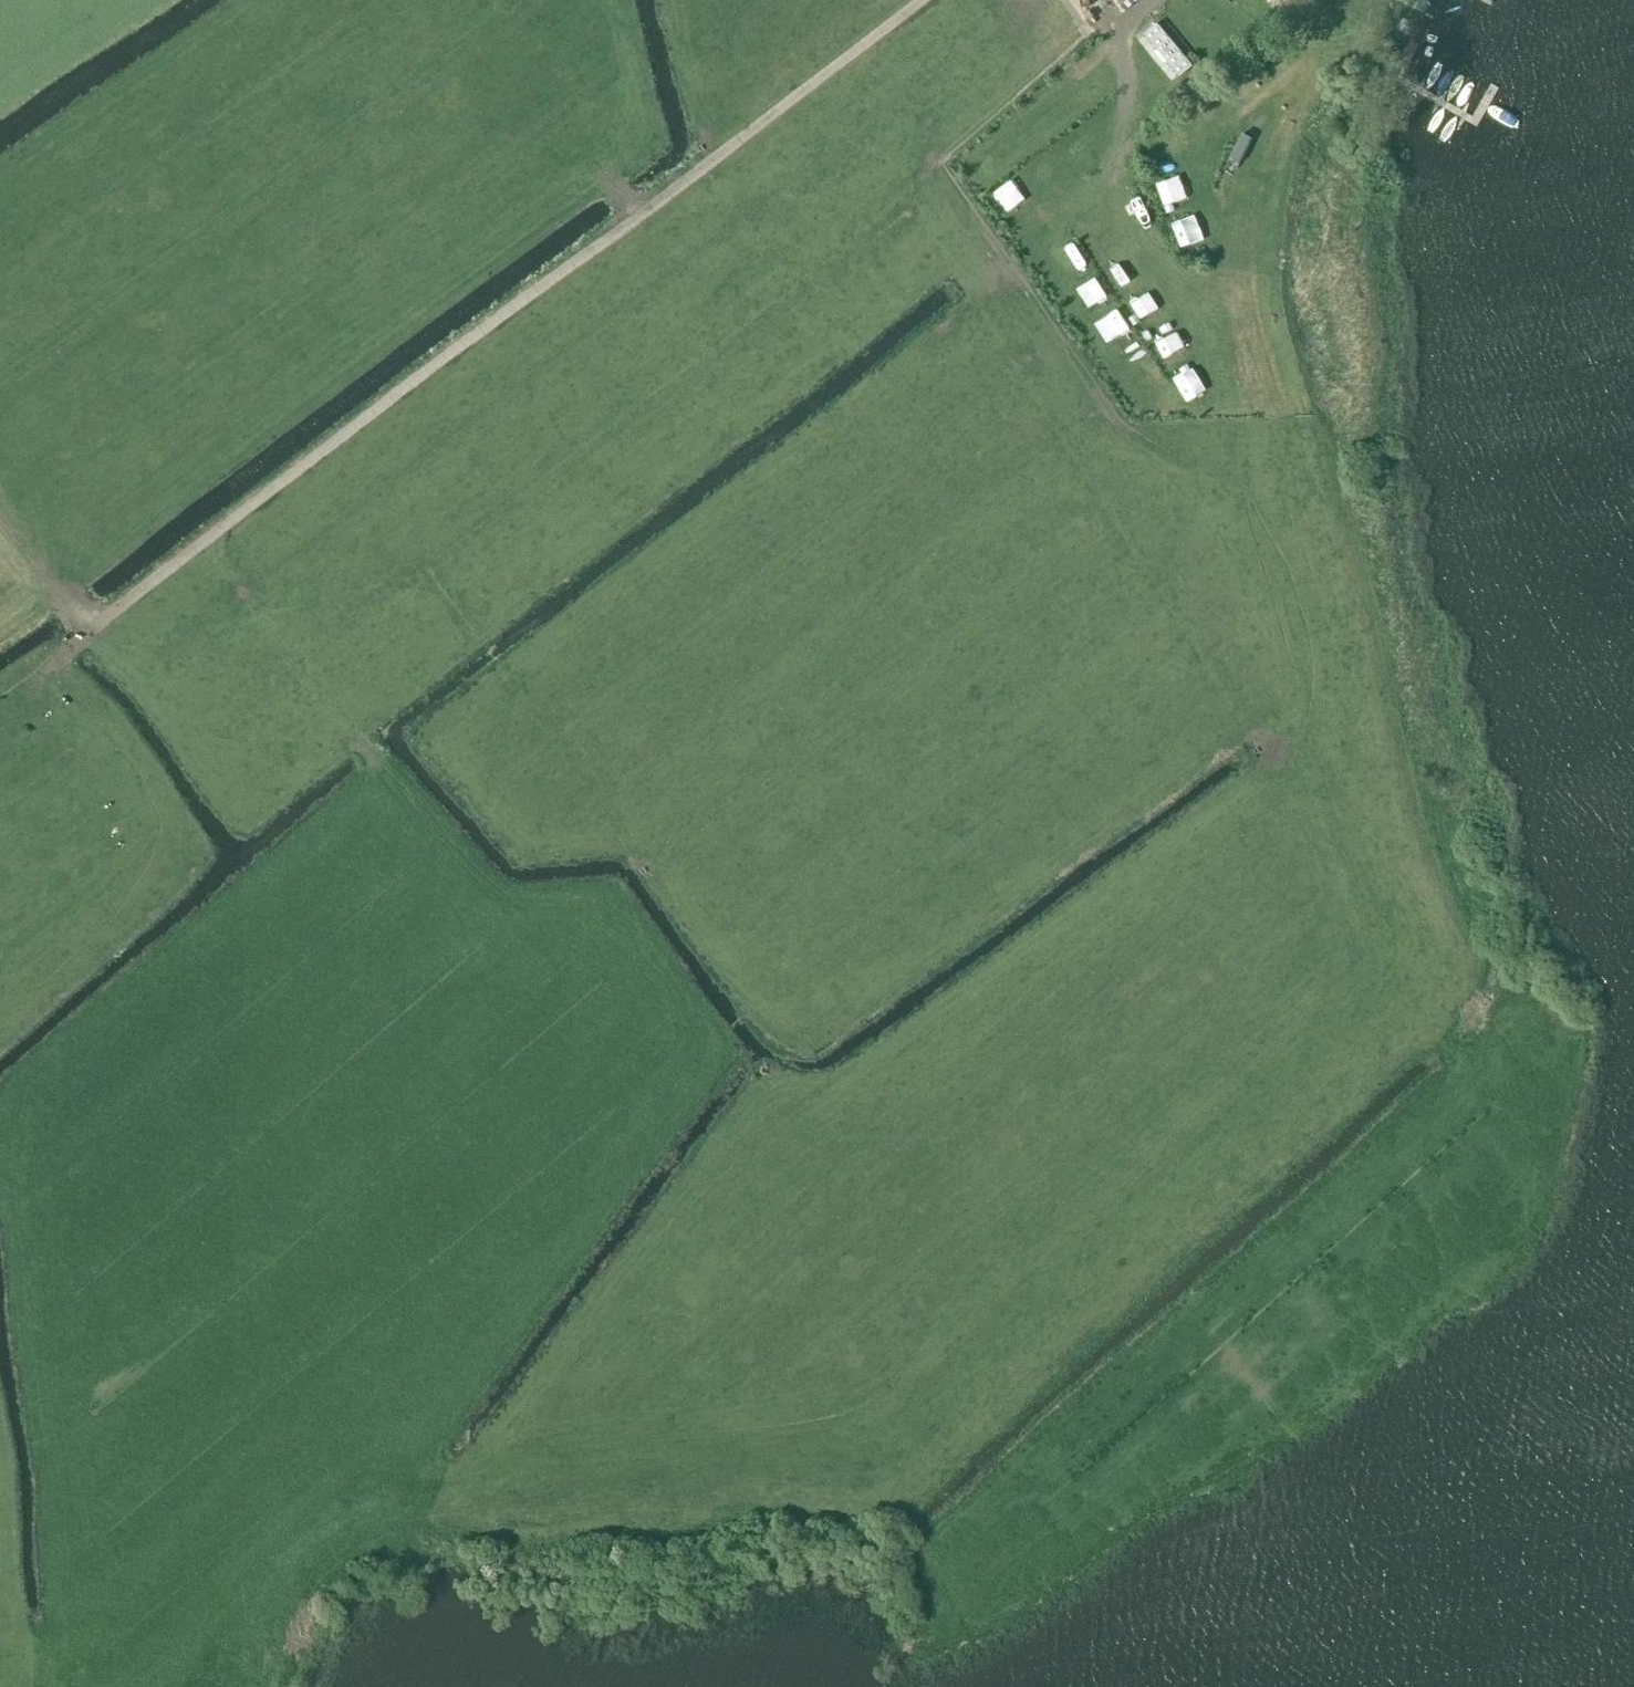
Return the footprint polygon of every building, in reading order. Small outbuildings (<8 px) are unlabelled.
[(1193,67),(1157,23),(1143,35),(1179,78),(1193,67)] [(1148,157),(1154,182),(1176,176),(1170,152),(1148,157)] [(1193,254),(1201,248),(1188,228),(1179,234),(1193,254)]
